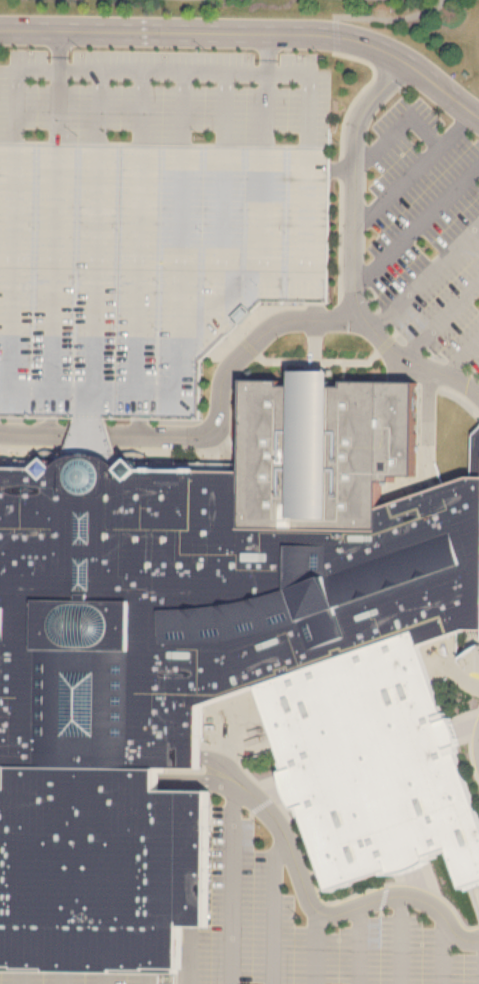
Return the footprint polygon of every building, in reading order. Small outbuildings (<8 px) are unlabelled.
[(75,416),(0,414),(0,144),(16,144),(58,145),(100,145),(142,146),(184,146),(225,147),(267,148),(309,148),(330,148),(328,301),(263,300),(202,359),(202,418),(106,416),(90,416),(75,416)] [(294,369),(293,384),(313,385),(333,385),(333,370),(313,370),(294,369)] [(244,378),(282,379),(282,384),(293,384),(313,385),(333,385),(344,385),(344,380),(418,381),(417,475),(395,475),(394,481),(381,480),(381,506),(381,528),(241,526),(242,468),(243,459),(244,378)] [(11,764),(114,764),(160,767),(160,766),(201,768),(202,754),(202,744),(202,705),(259,684),(416,629),(421,643),(469,627),(478,627),(478,475),(472,475),(381,506),(381,528),(241,526),(242,468),(144,468),(122,467),(120,464),(118,462),(116,460),(113,458),(108,456),(104,454),(99,454),(94,453),(90,453),(85,453),(80,453),(75,454),(71,456),(67,458),(63,460),(61,461),(60,463),(57,466),(35,466),(6,465),(0,465),(0,764),(11,764)] [(259,684),(285,761),(283,762),(286,770),(283,771),(284,781),(286,791),(290,800),(296,809),(298,808),(301,815),(304,814),(330,890),(383,872),(384,874),(392,871),(393,875),(403,874),(412,871),(421,867),(429,862),(428,859),(437,856),(436,853),(448,849),(462,889),(467,887),(478,883),(478,812),(458,751),(462,750),(460,744),(463,743),(461,736),(459,729),(456,722),(453,716),(450,717),(448,710),(444,712),(421,643),(416,629),(259,684)] [(21,973),(0,973),(0,786),(11,786),(11,774),(11,764),(114,764),(160,767),(159,776),(159,788),(191,790),(211,791),(209,927),(189,927),(183,927),(182,970),(179,970),(179,974),(147,974),(105,974),(63,974),(21,973)]
